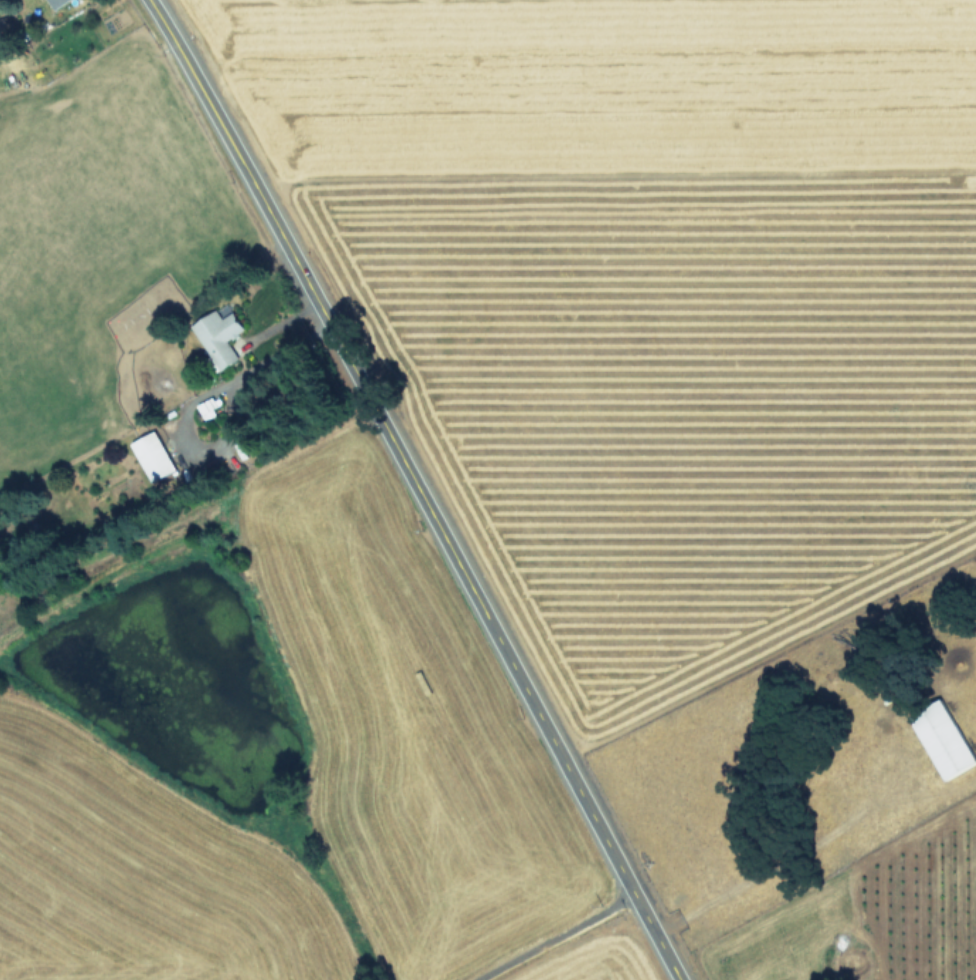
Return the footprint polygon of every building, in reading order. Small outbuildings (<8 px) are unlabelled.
[(54,10),(69,0),(47,0),(54,10)] [(241,358),(229,341),(247,328),(234,310),(224,317),(218,309),(193,326),(224,370),(241,358)] [(158,430),(133,442),(154,482),(178,469),(158,430)] [(945,698),(911,717),(945,780),(975,763),(975,754),(945,698)]
